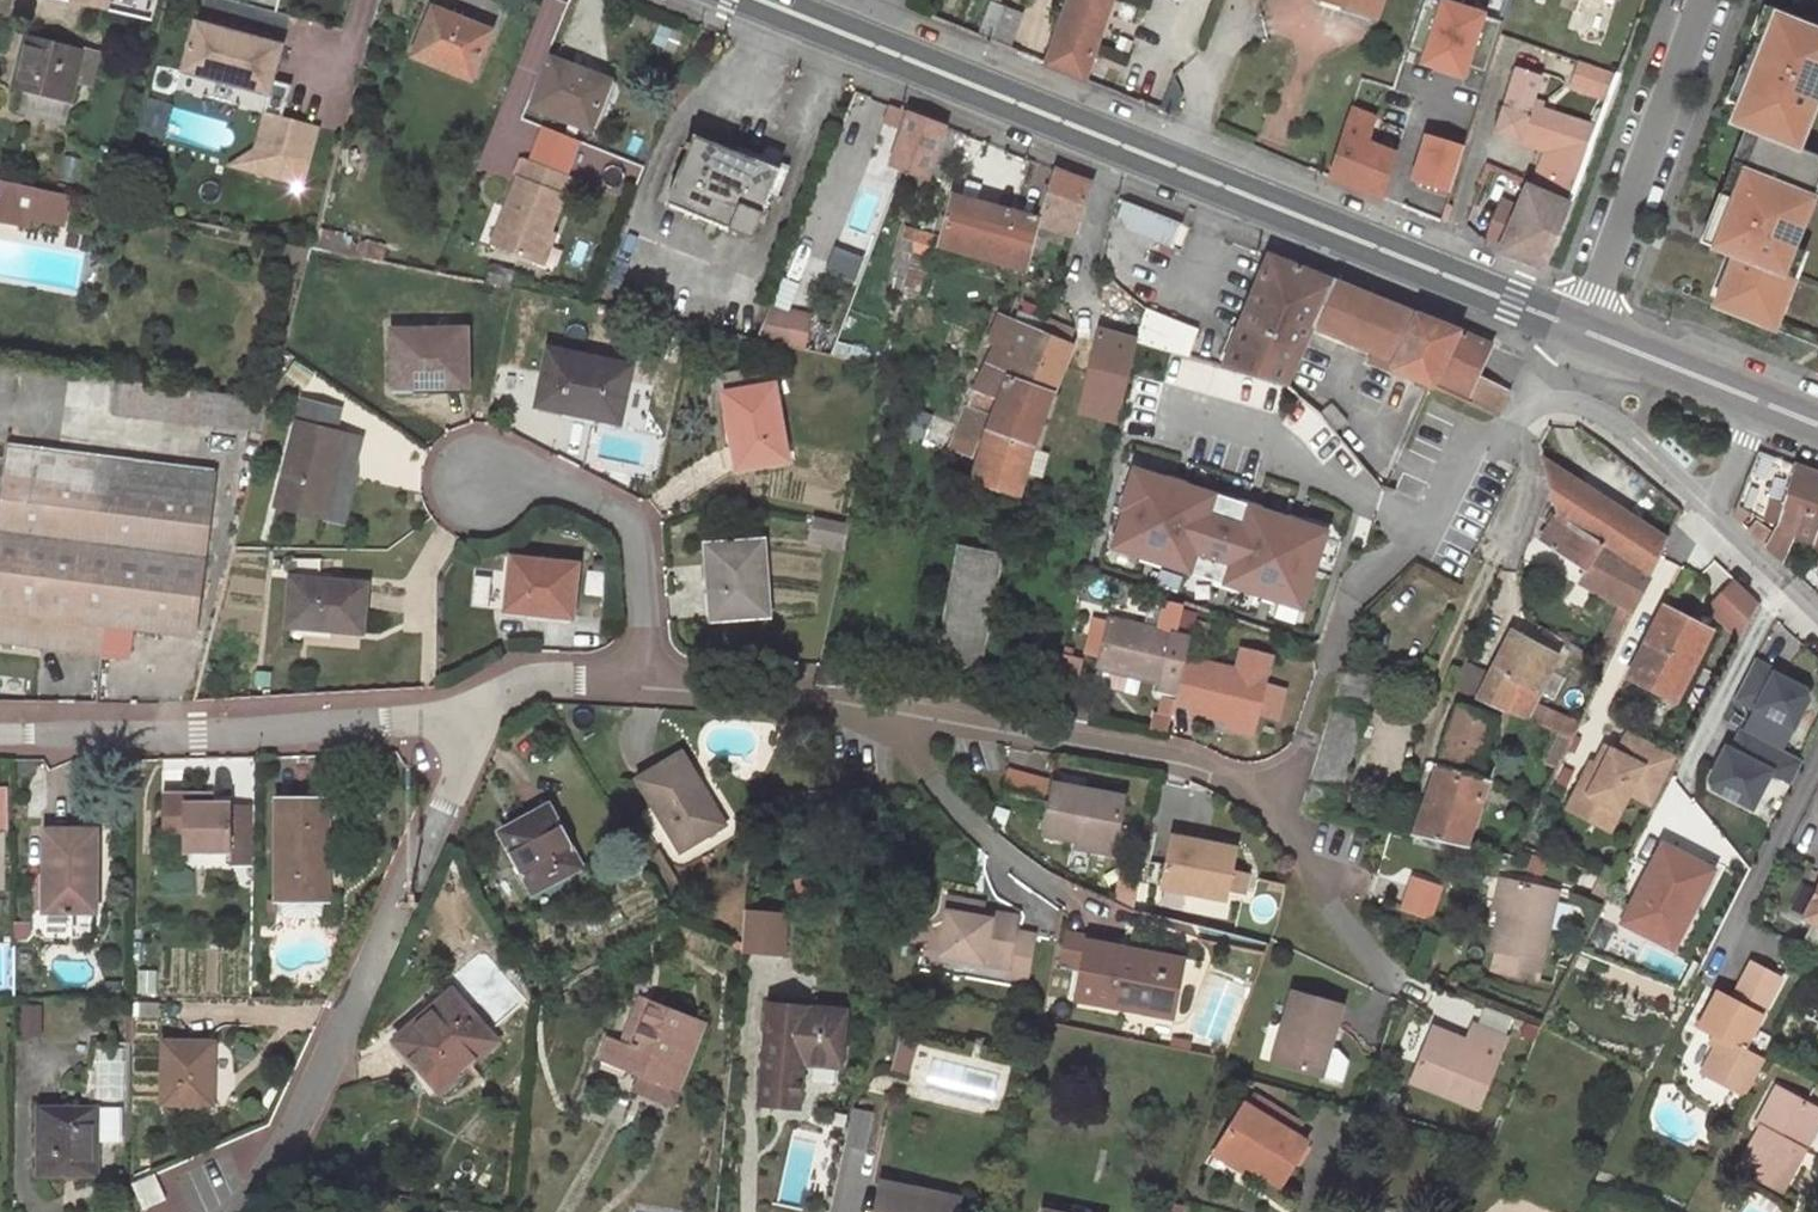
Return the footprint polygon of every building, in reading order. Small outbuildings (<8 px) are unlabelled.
[(74,1),(107,9),(109,0),(74,0),(74,1)] [(1085,80),(1094,56),(1112,0),(1070,0),(1048,65),(1085,80)] [(1374,15),(1379,0),(1329,0),(1374,15)] [(1477,8),(1451,0),(1425,0),(1407,62),(1457,76),(1477,8)] [(1022,14),(990,3),(978,37),(1008,49),(1022,14)] [(451,20),(454,14),(435,6),(415,55),(472,79),(488,35),(451,20)] [(1776,9),(1767,6),(1757,33),(1766,36),(1776,9)] [(1775,328),(1795,276),(1784,272),(1794,246),(1813,198),(1811,197),(1817,179),(1817,154),(1797,146),(1817,92),(1817,22),(1776,9),(1766,36),(1757,33),(1743,68),(1752,72),(1739,104),(1733,120),(1746,126),(1758,131),(1745,164),(1733,159),(1706,228),(1739,242),(1733,254),(1730,262),(1741,266),(1733,286),(1722,282),(1714,304),(1775,328)] [(488,35),(491,29),(454,14),(451,20),(488,35)] [(183,70),(268,96),(273,79),(282,44),(197,20),(183,70)] [(662,26),(655,41),(673,49),(679,33),(662,26)] [(12,88),(25,91),(70,102),(75,82),(84,48),(26,34),(12,88)] [(84,48),(75,82),(91,85),(99,51),(84,48)] [(553,56),(534,105),(591,127),(609,80),(553,56)] [(1565,89),(1598,98),(1606,70),(1573,60),(1565,89)] [(1550,148),(1582,160),(1596,123),(1538,103),(1534,96),(1540,76),(1518,67),(1497,131),(1550,148)] [(1752,72),(1743,68),(1730,100),(1739,104),(1752,72)] [(268,96),(264,112),(282,116),(291,84),(273,79),(268,96)] [(65,123),(70,102),(25,91),(20,112),(65,123)] [(886,179),(898,184),(905,167),(926,176),(945,125),(893,105),(887,121),(904,129),(886,179)] [(1377,120),(1350,110),(1329,175),(1382,196),(1395,154),(1370,144),(1377,120)] [(264,112),(254,148),(260,149),(255,170),(302,183),(319,126),(282,116),(264,112)] [(966,133),(945,125),(926,176),(940,180),(954,140),(963,142),(966,133)] [(1758,131),(1746,126),(1733,159),(1745,164),(1758,131)] [(1399,178),(1440,190),(1455,140),(1414,128),(1399,178)] [(778,194),(778,193),(789,165),(740,146),(737,154),(695,136),(668,201),(752,236),(771,191),(778,194)] [(229,164),(255,170),(260,149),(254,148),(229,164)] [(1550,148),(1534,189),(1560,200),(1567,184),(1572,186),(1582,160),(1550,148)] [(526,158),(491,243),(537,262),(571,175),(526,158)] [(898,184),(920,192),(926,176),(905,167),(898,184)] [(1025,171),(1018,169),(1014,178),(1022,180),(1025,171)] [(1091,182),(1057,169),(1051,184),(1044,205),(1040,217),(1039,221),(1074,233),(1091,182)] [(63,220),(69,195),(0,181),(0,207),(32,213),(63,220)] [(1037,203),(1044,205),(1051,184),(1045,181),(1037,203)] [(1502,248),(1542,265),(1565,202),(1560,200),(1534,189),(1528,186),(1519,207),(1511,227),(1504,244),(1502,248)] [(942,238),(940,244),(1025,268),(1039,221),(1040,217),(953,194),(942,238)] [(1183,221),(1125,198),(1117,222),(1163,243),(1161,251),(1171,255),(1183,221)] [(1511,227),(1519,207),(1508,202),(1499,221),(1511,227)] [(30,225),(32,213),(0,207),(0,220),(30,225)] [(1492,239),(1504,244),(1511,227),(1499,221),(1492,239)] [(899,247),(913,251),(917,238),(940,244),(942,238),(905,228),(899,247)] [(1739,242),(1706,228),(1700,241),(1733,254),(1739,242)] [(917,238),(913,251),(926,253),(936,256),(940,244),(917,238)] [(1101,247),(1101,265),(1132,296),(1148,281),(1104,240),(1101,247)] [(1784,272),(1795,276),(1805,251),(1794,246),(1784,272)] [(824,270),(854,278),(860,255),(830,247),(824,270)] [(913,251),(904,288),(917,291),(926,253),(913,251)] [(1288,385),(1289,382),(1312,329),(1334,280),(1269,254),(1223,365),(1288,385)] [(1741,266),(1730,262),(1722,282),(1733,286),(1741,266)] [(490,264),(486,282),(508,287),(512,270),(490,264)] [(1334,280),(1312,329),(1350,345),(1372,294),(1334,280)] [(1426,383),(1432,384),(1459,331),(1372,294),(1350,345),(1374,353),(1371,361),(1426,383)] [(1146,308),(1135,338),(1135,340),(1187,355),(1198,327),(1146,308)] [(769,310),(757,341),(799,349),(808,317),(769,310)] [(990,414),(994,415),(1009,374),(1018,378),(1023,362),(1032,366),(1043,332),(1000,315),(992,333),(998,336),(972,395),(953,447),(973,454),(980,436),(982,436),(990,414)] [(1047,319),(1043,332),(1071,342),(1074,330),(1047,319)] [(394,331),(394,384),(466,383),(466,329),(394,331)] [(1133,338),(1099,329),(1094,352),(1090,368),(1125,378),(1133,338)] [(1459,331),(1432,384),(1438,387),(1469,401),(1497,415),(1511,389),(1478,374),(1491,345),(1459,331)] [(1071,342),(1043,332),(1032,366),(1023,362),(1018,378),(1053,393),(1074,344),(1071,342)] [(549,349),(537,403),(618,420),(629,366),(549,349)] [(288,357),(282,372),(305,388),(313,373),(288,357)] [(1081,409),(1116,418),(1125,378),(1090,368),(1081,409)] [(994,415),(972,480),(999,488),(1018,495),(1025,469),(1032,444),(1053,393),(1018,378),(1009,374),(994,415)] [(725,392),(739,466),(787,457),(774,383),(725,392)] [(1060,396),(1053,393),(1032,444),(1043,447),(1060,396)] [(277,503),(323,516),(339,456),(354,460),(360,438),(335,430),(325,427),(330,408),(303,401),(277,503)] [(339,410),(330,408),(325,427),(335,430),(339,410)] [(0,502),(0,641),(101,653),(106,626),(193,636),(215,470),(8,444),(0,502)] [(1043,447),(1032,444),(1025,469),(1042,474),(1049,449),(1043,447)] [(355,476),(354,460),(339,456),(323,516),(344,522),(355,476)] [(1541,456),(1550,490),(1556,513),(1652,575),(1669,540),(1541,456)] [(1781,557),(1793,534),(1813,540),(1817,530),(1817,473),(1796,465),(1778,529),(1772,536),(1760,527),(1761,525),(1757,521),(1750,529),(1781,557)] [(1326,528),(1135,466),(1121,507),(1125,508),(1112,548),(1300,608),(1326,528)] [(1018,495),(999,488),(983,537),(1002,543),(1018,495)] [(849,519),(815,513),(811,532),(846,539),(849,519)] [(1652,575),(1556,513),(1540,537),(1587,568),(1580,581),(1622,604),(1600,649),(1613,656),(1652,575)] [(707,545),(712,617),(768,612),(762,541),(707,545)] [(960,549),(937,657),(977,666),(1000,556),(960,549)] [(512,557),(506,609),(572,616),(576,564),(512,557)] [(595,560),(594,573),(604,573),(604,560),(595,560)] [(292,578),(286,624),(358,630),(364,584),(292,578)] [(1736,580),(1712,609),(1741,641),(1761,603),(1736,580)] [(1166,599),(1162,617),(1174,621),(1178,602),(1166,599)] [(1161,687),(1179,692),(1187,657),(1199,610),(1182,605),(1175,632),(1109,614),(1107,623),(1094,621),(1086,648),(1102,653),(1099,666),(1126,672),(1159,681),(1158,684),(1161,685),(1161,687)] [(1664,608),(1631,677),(1678,701),(1713,633),(1664,608)] [(1213,615),(1199,610),(1187,657),(1201,660),(1213,615)] [(1525,717),(1562,732),(1574,737),(1581,723),(1535,703),(1558,657),(1510,631),(1488,674),(1464,662),(1455,687),(1525,717)] [(1177,699),(1176,702),(1192,706),(1191,710),(1225,719),(1252,728),(1257,711),(1263,683),(1270,656),(1242,649),(1236,670),(1201,660),(1187,657),(1179,692),(1177,699)] [(819,665),(817,672),(814,686),(853,687),(855,668),(819,665)] [(1124,680),(1126,672),(1099,666),(1097,673),(1124,680)] [(256,670),(255,684),(269,686),(271,672),(256,670)] [(1283,690),(1263,683),(1257,711),(1277,716),(1283,690)] [(1170,730),(1176,702),(1177,699),(1165,696),(1160,718),(1151,716),(1149,725),(1170,730)] [(1578,698),(1574,707),(1582,710),(1587,701),(1578,698)] [(25,700),(0,701),(0,716),(26,714),(25,700)] [(1414,834),(1450,843),(1464,846),(1487,779),(1474,773),(1494,717),(1458,706),(1414,834)] [(1562,732),(1525,717),(1515,737),(1552,753),(1562,732)] [(1252,734),(1252,728),(1225,719),(1223,726),(1252,734)] [(1656,805),(1682,756),(1632,730),(1621,753),(1614,749),(1605,767),(1599,764),(1595,762),(1570,808),(1594,820),(1603,803),(1621,812),(1632,792),(1656,805)] [(1711,788),(1752,809),(1770,773),(1791,783),(1802,761),(1740,730),(1730,751),(1725,749),(1709,782),(1711,788)] [(1608,746),(1599,764),(1605,767),(1614,749),(1608,746)] [(681,752),(636,780),(680,851),(715,828),(694,794),(703,788),(681,752)] [(1044,832),(1076,840),(1114,847),(1123,797),(1052,784),(1044,832)] [(724,823),(703,788),(694,794),(715,828),(724,823)] [(164,793),(164,835),(182,836),(183,850),(229,851),(228,802),(208,802),(207,793),(164,793)] [(324,899),(325,852),(327,851),(328,799),(276,798),(275,898),(285,898),(285,912),(289,916),(317,916),(322,912),(323,899),(324,899)] [(1603,803),(1594,820),(1613,830),(1621,812),(1603,803)] [(533,893),(541,888),(572,871),(581,865),(549,805),(499,831),(533,893)] [(59,868),(58,908),(93,907),(94,829),(46,829),(46,867),(59,868)] [(1226,898),(1227,888),(1231,868),(1234,846),(1172,834),(1160,893),(1187,898),(1190,890),(1226,898)] [(1113,853),(1114,847),(1076,840),(1075,846),(1113,853)] [(1663,843),(1623,920),(1670,945),(1690,906),(1692,907),(1711,868),(1663,843)] [(1245,871),(1231,868),(1227,888),(1241,890),(1245,871)] [(578,883),(572,871),(541,888),(547,899),(578,883)] [(593,872),(587,885),(597,888),(602,876),(593,872)] [(1618,879),(1602,873),(1591,897),(1604,904),(1618,879)] [(797,880),(800,898),(825,895),(822,875),(797,880)] [(1398,909),(1433,918),(1442,885),(1408,875),(1398,909)] [(1492,907),(1499,909),(1506,878),(1499,877),(1492,907)] [(1139,878),(1130,914),(1138,916),(1147,880),(1139,878)] [(1495,949),(1491,967),(1536,978),(1556,890),(1506,878),(1499,909),(1489,948),(1495,949)] [(1804,915),(1817,922),(1817,887),(1804,915)] [(950,896),(948,904),(980,909),(982,902),(950,896)] [(948,904),(939,954),(1006,966),(1004,974),(1024,978),(1032,934),(1015,930),(1017,916),(980,909),(948,904)] [(777,952),(776,907),(730,907),(731,952),(777,952)] [(1062,935),(1056,963),(1081,968),(1087,940),(1062,935)] [(1121,947),(1087,940),(1081,968),(1076,998),(1153,1014),(1162,961),(1120,953),(1121,947)] [(1162,961),(1153,1014),(1171,1017),(1182,959),(1121,947),(1120,953),(1162,961)] [(1783,977),(1754,962),(1733,999),(1719,991),(1701,1025),(1719,1036),(1703,1068),(1747,1092),(1763,1059),(1744,1048),(1783,977)] [(404,1046),(423,1069),(440,1090),(496,1040),(444,979),(412,1009),(426,1026),(404,1046)] [(1273,1061),(1324,1075),(1332,1047),(1332,1045),(1343,1005),(1293,992),(1273,1061)] [(641,995),(621,1042),(633,1047),(652,999),(641,995)] [(135,997),(125,997),(123,1045),(134,1044),(135,997)] [(600,1058),(606,1060),(642,1076),(635,1096),(630,1106),(664,1120),(702,1020),(652,999),(633,1047),(621,1042),(608,1037),(600,1058)] [(844,1010),(769,1004),(764,1057),(839,1064),(844,1010)] [(1432,1030),(1410,1078),(1477,1106),(1506,1038),(1473,1023),(1466,1037),(1463,1043),(1432,1030)] [(1434,1026),(1432,1030),(1463,1043),(1466,1037),(1434,1026)] [(1171,1037),(1170,1046),(1184,1049),(1186,1041),(1171,1037)] [(162,1039),(162,1102),(212,1103),(213,1040),(162,1039)] [(1332,1047),(1324,1075),(1344,1080),(1350,1060),(1338,1049),(1332,1047)] [(606,1060),(598,1081),(635,1096),(642,1076),(606,1060)] [(1816,1106),(1778,1084),(1757,1123),(1759,1124),(1738,1164),(1781,1189),(1801,1152),(1793,1147),(1816,1106)] [(1253,1092),(1246,1103),(1296,1135),(1303,1125),(1253,1092)] [(1246,1103),(1219,1146),(1246,1163),(1279,1185),(1306,1142),(1296,1135),(1246,1103)] [(38,1106),(36,1174),(97,1173),(97,1140),(119,1140),(119,1107),(38,1106)] [(1801,1152),(1817,1121),(1817,1107),(1816,1106),(1793,1147),(1801,1152)] [(1219,1146),(1215,1152),(1242,1171),(1246,1163),(1219,1146)] [(1710,1161),(1715,1152),(1704,1146),(1700,1155),(1710,1161)] [(154,1175),(134,1183),(144,1206),(164,1198),(154,1175)] [(957,1198),(883,1182),(876,1211),(954,1211),(957,1198)] [(1171,1202),(1167,1211),(1181,1211),(1184,1206),(1171,1202)]
